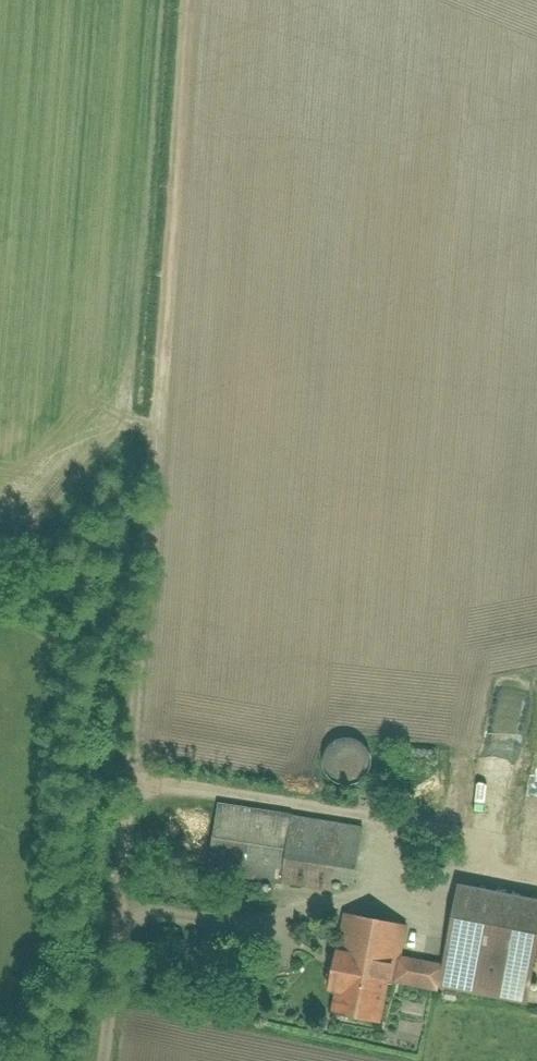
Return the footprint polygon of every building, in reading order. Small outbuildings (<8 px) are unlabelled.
[(333,740),(322,756),(324,771),(337,784),(355,784),(367,774),(371,755),(362,741),(347,736),(333,740)] [(362,823),(219,801),(210,855),(353,877),(362,823)] [(460,883),(441,984),(528,1001),(536,956),(536,898),(460,883)] [(350,916),(332,1011),(387,1022),(405,927),(350,916)]
